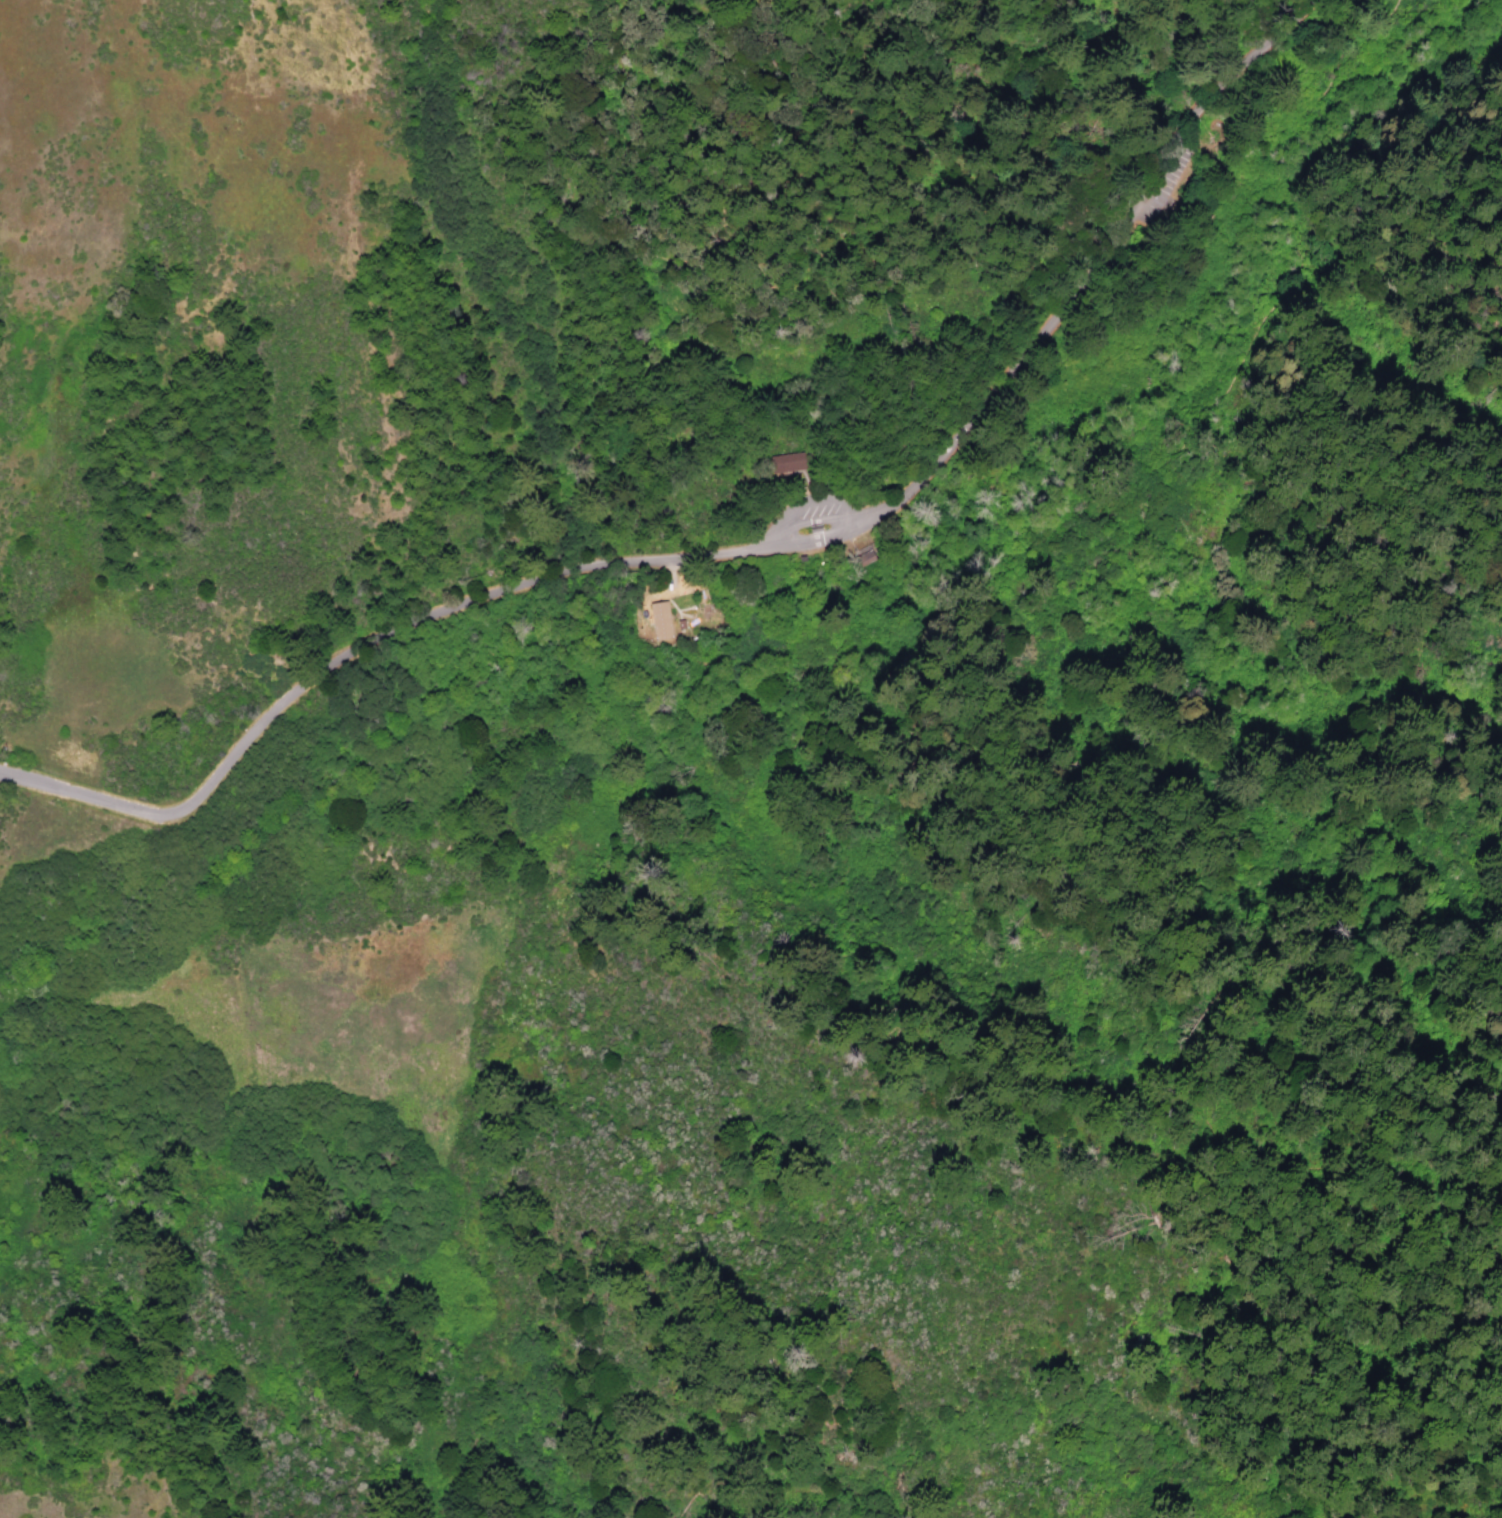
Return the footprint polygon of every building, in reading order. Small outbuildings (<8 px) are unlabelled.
[(770,456),(773,475),(808,470),(805,451),(770,456)]
